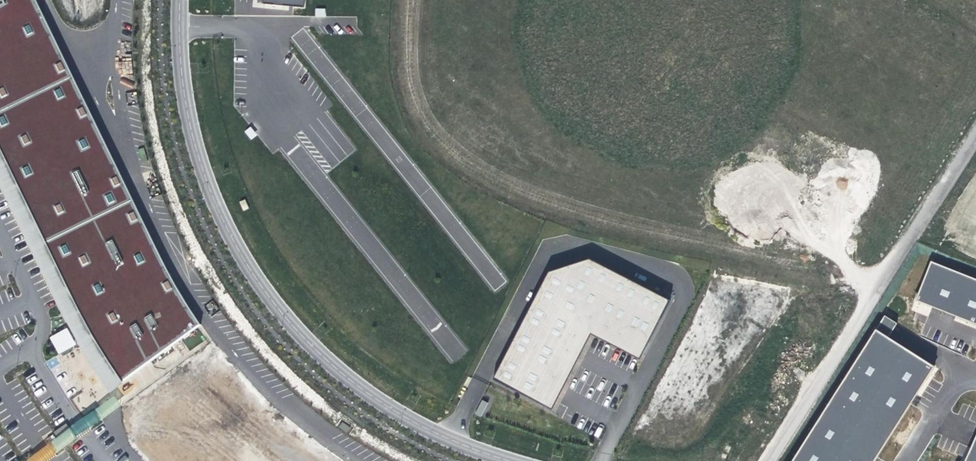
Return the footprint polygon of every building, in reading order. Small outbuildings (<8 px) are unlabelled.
[(71,333),(114,392),(201,324),(36,0),(0,0),(0,184),(71,333)] [(548,272),(493,380),(547,408),(588,328),(642,356),(670,301),(588,259),(548,272)] [(975,324),(975,280),(931,261),(915,299),(975,324)] [(886,317),(792,460),(875,460),(935,368),(889,338),(898,324),(886,317)] [(588,328),(547,408),(552,410),(591,335),(640,360),(642,356),(588,328)] [(475,414),(480,417),(484,410),(479,407),(475,414)] [(349,428),(341,422),(338,427),(346,432),(349,428)] [(965,460),(975,460),(975,437),(965,460)]
